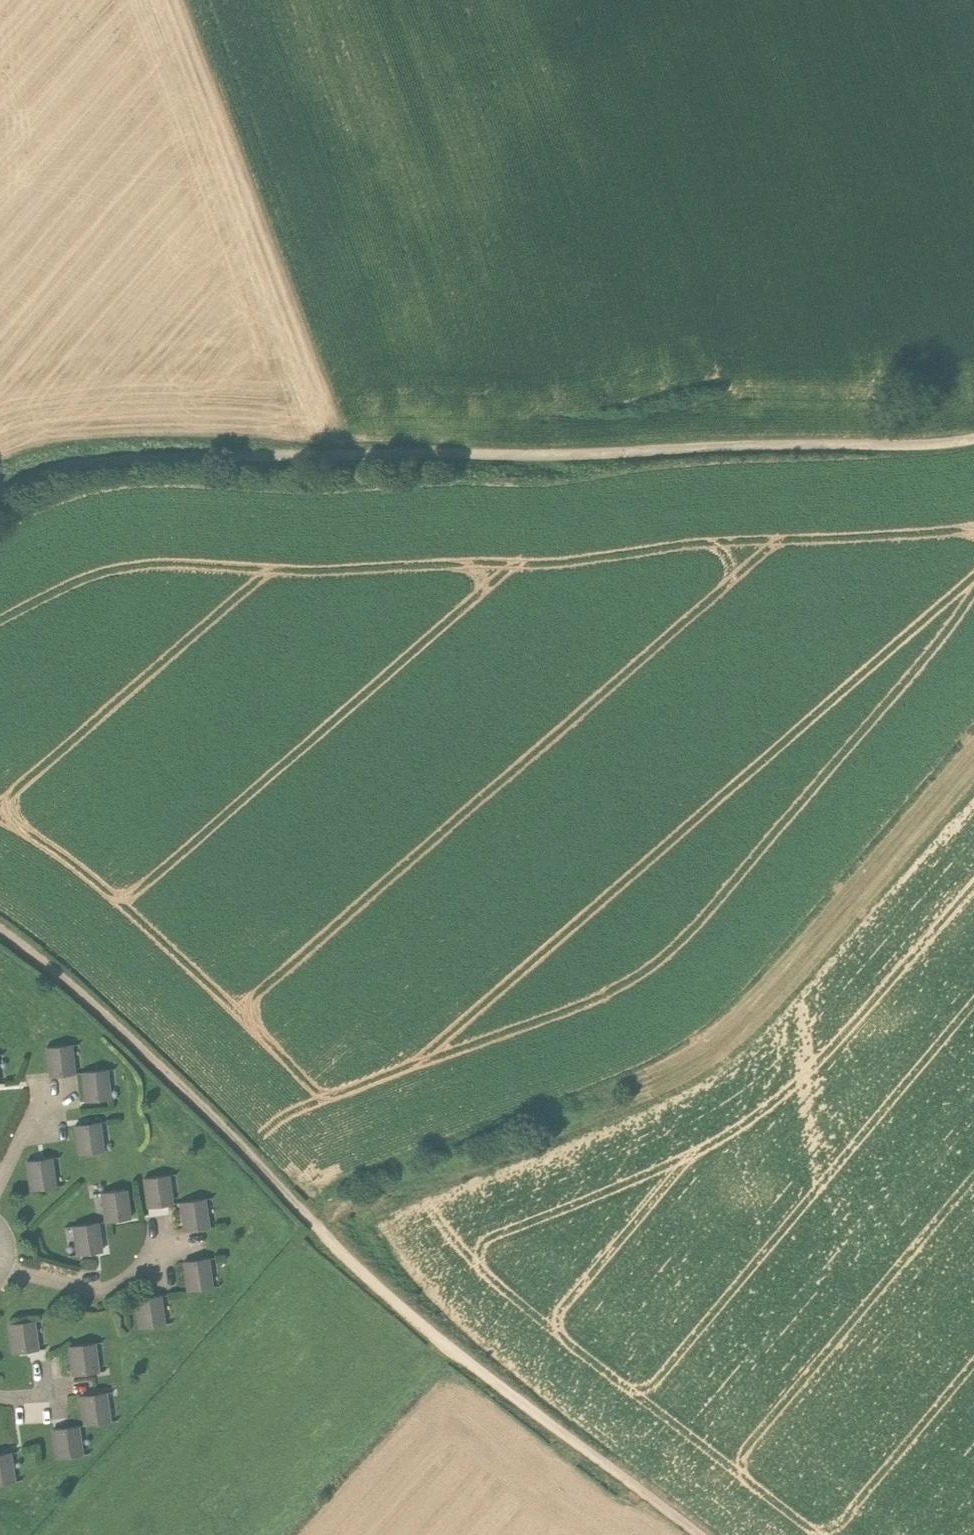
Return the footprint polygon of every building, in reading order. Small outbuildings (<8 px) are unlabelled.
[(71,1045),(47,1047),(50,1077),(74,1074),(71,1045)] [(82,1072),(86,1101),(112,1099),(109,1069),(82,1072)] [(79,1155),(99,1152),(105,1151),(101,1121),(75,1125),(79,1155)] [(31,1190),(55,1187),(51,1157),(27,1160),(31,1190)] [(168,1208),(168,1178),(144,1178),(144,1208),(168,1208)] [(126,1189),(102,1192),(106,1222),(130,1219),(126,1189)] [(209,1228),(209,1227),(204,1198),(180,1202),(185,1231),(209,1228)] [(101,1252),(97,1222),(73,1225),(78,1255),(101,1252)] [(208,1257),(184,1261),(188,1291),(208,1288),(212,1287),(211,1277),(208,1257)] [(164,1324),(160,1295),(136,1298),(140,1328),(164,1324)] [(33,1320),(10,1323),(13,1353),(37,1350),(33,1320)] [(70,1346),(74,1375),(98,1372),(94,1342),(70,1346)] [(81,1395),(86,1425),(112,1421),(107,1391),(81,1395)] [(58,1458),(82,1455),(77,1425),(54,1429),(58,1458)] [(14,1482),(9,1452),(0,1453),(0,1484),(14,1482)]
